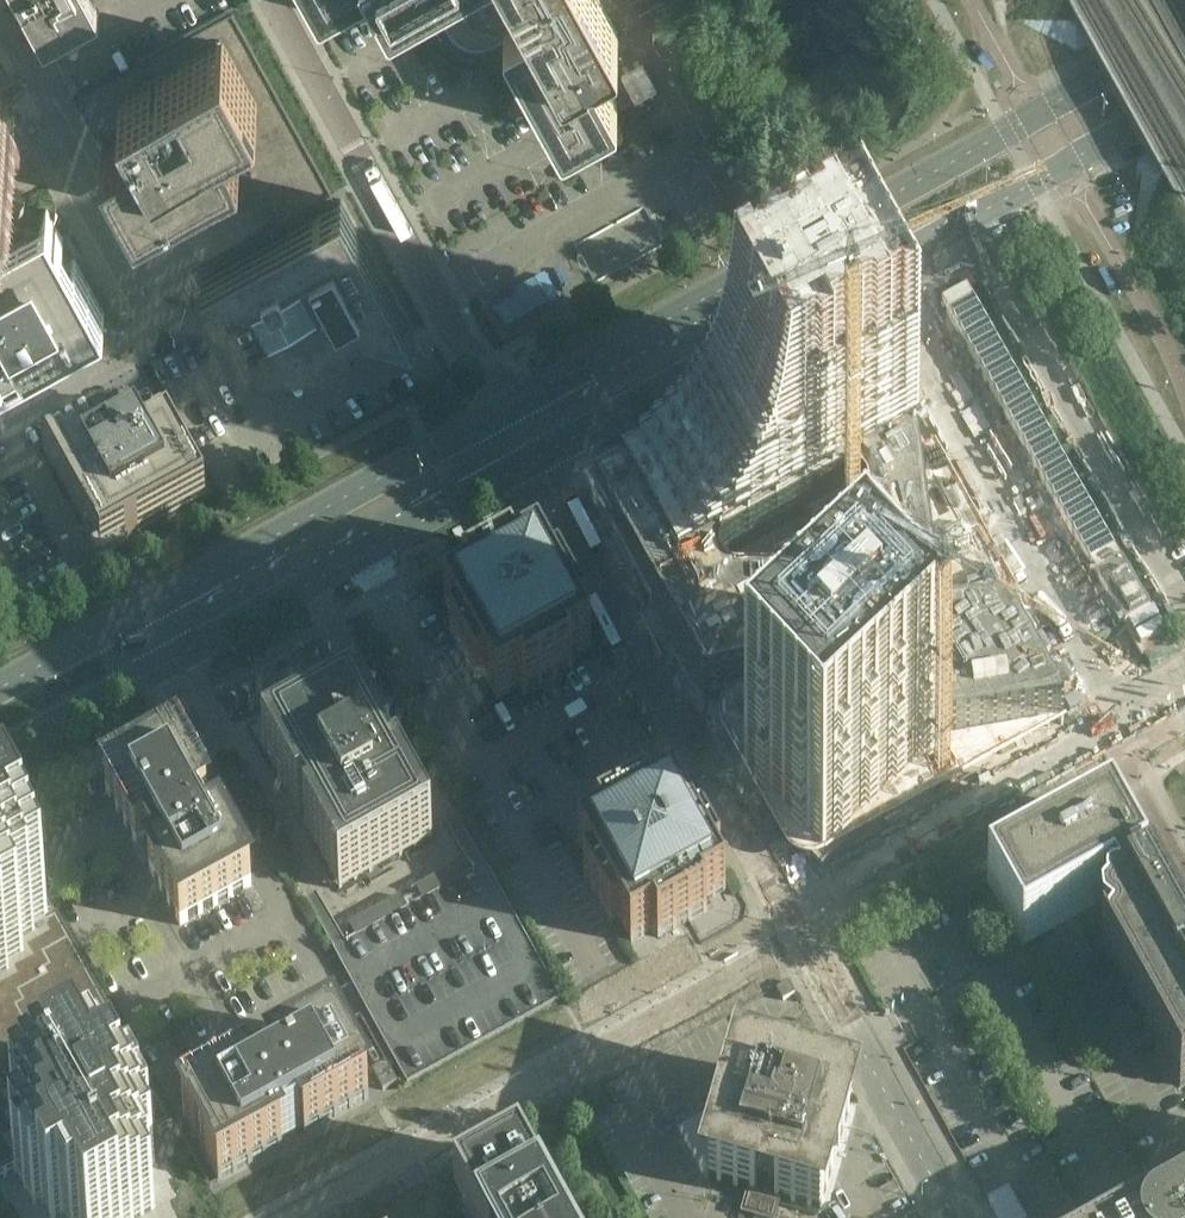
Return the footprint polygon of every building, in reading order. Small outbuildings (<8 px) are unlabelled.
[(44,45),(44,46),(45,46),(46,46),(68,34),(71,39),(71,40),(72,41),(74,41),(76,41),(77,41),(78,40),(79,39),(80,37),(80,36),(79,35),(79,34),(76,29),(98,17),(99,17),(99,16),(99,15),(91,0),(19,0),(44,45)] [(317,13),(318,14),(320,15),(321,15),(323,15),(350,0),(310,0),(317,13)] [(387,14),(389,15),(390,16),(391,16),(393,15),(421,0),(380,0),(387,14)] [(449,35),(452,38),(456,42),(458,43),(461,45),(464,46),(469,48),(473,49),(478,49),(483,49),(486,48),(490,47),(492,46),(507,38),(560,134),(561,135),(562,136),(563,136),(564,136),(565,136),(616,108),(616,107),(617,106),(618,104),(617,103),(617,102),(589,51),(594,48),(595,50),(616,38),(617,38),(617,36),(618,35),(618,34),(618,33),(617,32),(600,0),(430,0),(449,35)] [(669,25),(655,33),(654,34),(653,35),(653,36),(653,37),(653,38),(661,52),(661,53),(662,54),(663,54),(664,54),(665,54),(666,54),(680,46),(681,45),(682,44),(682,43),(682,42),(682,41),(674,27),(673,26),(672,25),(671,25),(670,25),(669,25)] [(222,131),(219,127),(257,106),(222,43),(118,100),(132,126),(136,123),(139,128),(101,149),(136,212),(240,154),(226,129),(222,131)] [(15,123),(0,96),(0,132),(15,123)] [(414,333),(341,200),(201,278),(251,292),(266,320),(259,324),(285,371),(355,333),(351,326),(364,318),(414,333)] [(74,259),(63,239),(47,209),(0,235),(0,372),(105,314),(74,259)] [(1040,219),(1014,234),(1021,246),(1047,230),(1040,219)] [(1066,725),(861,354),(593,502),(744,774),(824,859),(1066,725)] [(206,498),(183,456),(148,394),(44,451),(88,531),(83,533),(99,563),(129,547),(127,542),(206,498)] [(591,647),(579,624),(586,620),(559,571),(552,575),(539,552),(516,565),(512,558),(463,585),(467,592),(444,605),(457,628),(449,632),(476,681),(484,677),(497,700),(520,687),(524,695),(573,667),(569,660),(591,647)] [(433,838),(400,778),(357,700),(324,718),(315,710),(314,710),(295,721),(294,721),(294,722),(296,734),(264,752),(290,799),(291,799),(297,811),(297,812),(340,890),(433,838)] [(252,886),(221,830),(212,834),(200,812),(208,807),(177,751),(106,790),(137,847),(145,842),(149,848),(147,850),(147,851),(146,853),(146,854),(147,855),(147,856),(148,857),(149,858),(151,858),(152,858),(153,858),(155,858),(158,864),(149,869),(181,925),(252,886)] [(490,810),(482,796),(464,805),(464,806),(472,819),(490,810)] [(725,890),(713,868),(721,864),(694,815),(686,819),(673,796),(651,809),(646,801),(597,828),(601,836),(579,848),(591,871),(584,875),(611,925),(615,923),(618,920),(631,943),(654,931),(658,938),(681,925),(686,923),(689,921),(707,911),(703,904),(726,891),(725,890)] [(1150,881),(1149,881),(1148,882),(1149,884),(1139,890),(1136,886),(1134,882),(1145,876),(1146,875),(1111,812),(1079,830),(1071,835),(1044,849),(1039,852),(1034,855),(1026,859),(1019,864),(988,880),(1023,943),(1113,893),(1115,898),(1118,902),(1116,902),(1114,902),(1112,903),(1109,904),(1107,906),(1107,907),(1106,908),(1106,909),(1105,911),(1105,912),(1105,914),(1106,917),(1100,924),(1109,941),(1109,949),(1107,951),(1103,944),(1101,945),(1115,971),(1125,989),(1131,999),(1137,1010),(1143,1021),(1144,1023),(1145,1025),(1149,1032),(1153,1040),(1155,1042),(1156,1044),(1161,1054),(1167,1065),(1173,1075),(1179,1086),(1180,1088),(1184,1085),(1184,945),(1150,881)] [(15,1171),(34,1205),(42,1201),(47,1211),(51,1217),(56,1217),(63,1214),(66,1217),(137,1217),(154,1209),(155,1208),(146,1191),(153,1187),(144,1170),(155,1163),(145,1144),(152,1141),(173,1129),(172,1127),(57,919),(49,924),(2,840),(0,841),(0,1180),(15,1171)] [(561,1000),(486,864),(464,877),(423,900),(408,908),(356,936),(333,949),(352,983),(405,1078),(408,1084),(561,1000)] [(423,900),(464,877),(457,865),(416,887),(423,900)] [(356,936),(408,908),(401,896),(349,924),(356,936)] [(795,994),(789,982),(777,989),(784,1000),(795,994)] [(782,1030),(794,1054),(821,1039),(808,1016),(782,1030)] [(351,1027),(349,1028),(361,1049),(375,1041),(363,1020),(351,1027)] [(305,1134),(369,1098),(364,1089),(334,1034),(270,1070),(274,1078),(268,1082),(268,1081),(267,1081),(267,1080),(266,1080),(265,1080),(265,1079),(264,1079),(263,1079),(262,1079),(261,1080),(260,1080),(260,1081),(259,1081),(259,1082),(258,1082),(258,1083),(258,1084),(258,1085),(258,1086),(258,1087),(252,1090),(247,1082),(184,1117),(219,1181),(283,1146),(280,1141),(286,1138),(291,1135),(297,1132),(302,1128),(305,1134)] [(375,1041),(361,1049),(372,1070),(386,1062),(375,1041)] [(397,1082),(386,1062),(372,1070),(378,1081),(383,1090),(397,1082)] [(267,1081),(268,1081),(272,1079),(266,1066),(247,1077),(253,1090),(258,1086),(258,1085),(258,1084),(258,1083),(258,1082),(259,1082),(259,1081),(260,1081),(260,1080),(261,1080),(262,1079),(263,1079),(264,1079),(265,1079),(265,1080),(266,1080),(267,1080),(267,1081)] [(839,1145),(852,1100),(807,1087),(805,1093),(790,1088),(785,1087),(787,1081),(741,1068),(728,1113),(734,1115),(728,1135),(722,1133),(709,1179),(755,1192),(756,1186),(761,1187),(761,1193),(760,1194),(759,1195),(759,1196),(759,1197),(759,1198),(759,1199),(760,1200),(761,1201),(763,1202),(764,1202),(766,1202),(767,1201),(768,1200),(769,1199),(769,1198),(769,1196),(769,1195),(772,1190),(776,1192),(775,1198),(820,1211),(833,1165),(827,1164),(833,1144),(839,1145)] [(505,1184),(528,1172),(520,1157),(476,1181),(470,1184),(455,1192),(460,1201),(463,1207),(478,1199),(505,1184)] [(528,1172),(505,1184),(478,1199),(463,1207),(469,1217),(553,1217),(528,1172)] [(987,1199),(998,1217),(1021,1217),(1025,1216),(1009,1187),(987,1199)] [(1172,1207),(1169,1201),(1166,1196),(1150,1205),(1153,1210),(1156,1215),(1151,1217),(1184,1217),(1184,1199),(1172,1207)]
